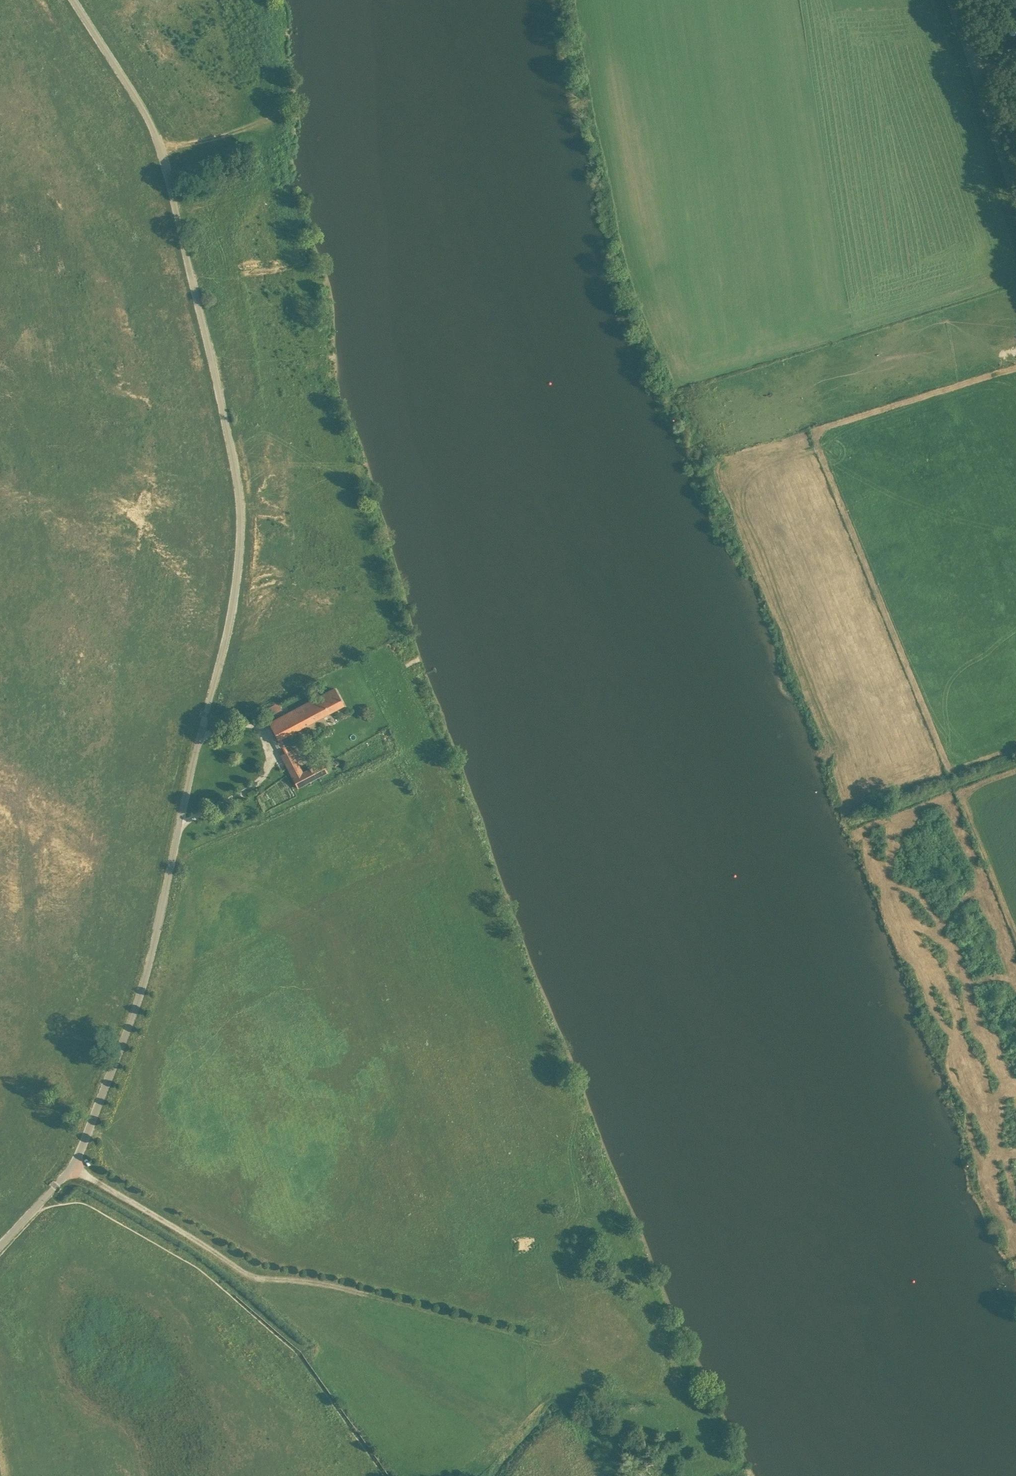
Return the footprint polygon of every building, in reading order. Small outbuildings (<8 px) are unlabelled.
[(999,33),(998,25),(990,26),(992,34),(999,33)] [(1009,48),(1007,49),(1011,59),(1015,57),(1015,39),(1007,43),(1009,48)] [(1003,349),(997,351),(1002,367),(1008,365),(1003,349)] [(335,689),(269,723),(278,739),(344,705),(335,689)] [(307,770),(313,780),(328,772),(322,762),(307,770)] [(520,1251),(535,1249),(533,1236),(518,1238),(520,1251)]
